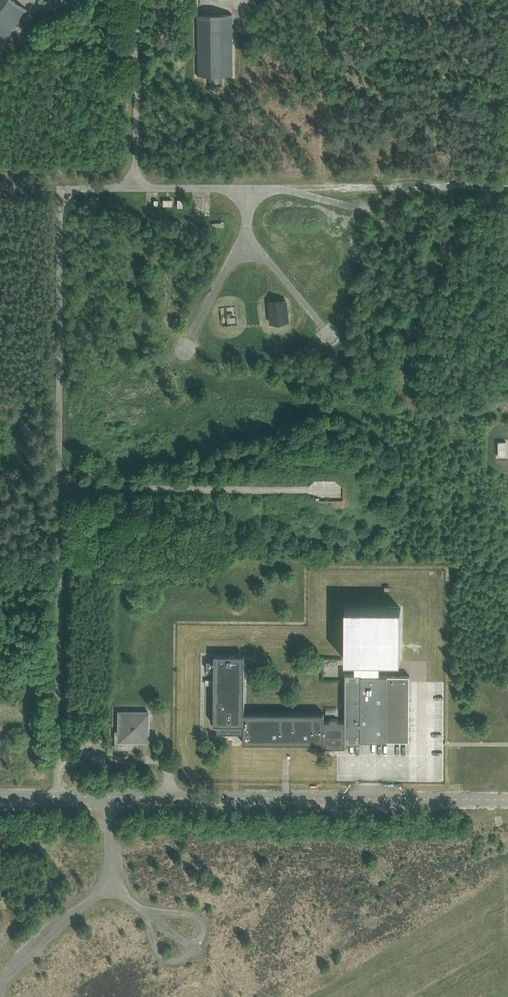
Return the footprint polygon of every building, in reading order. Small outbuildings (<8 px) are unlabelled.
[(1,44),(3,42),(13,28),(27,9),(15,0),(0,0),(0,46),(1,44)] [(232,14),(197,14),(197,45),(197,47),(197,51),(197,54),(197,76),(208,76),(208,83),(215,82),(222,82),(222,76),(233,75),(232,49),(232,31),(232,14)] [(287,306),(287,303),(287,301),(283,301),(280,301),(276,301),(273,302),(269,302),(270,305),(270,308),(271,317),(271,320),(271,323),(282,322),(285,321),(289,321),(288,318),(288,315),(287,306)] [(245,655),(241,655),(215,655),(215,660),(207,660),(207,669),(215,669),(214,724),(218,724),(218,731),(243,732),(243,743),(323,743),(323,746),(331,747),(331,744),(337,744),(337,747),(346,747),(346,742),(362,742),(362,740),(387,740),(387,741),(401,741),(401,707),(387,707),(388,675),(378,675),(378,660),(401,660),(401,608),(346,607),(345,660),(357,660),(356,673),(345,673),(345,720),(339,720),(339,717),(330,717),(330,720),(324,720),(324,713),(245,712),(245,655)] [(118,712),(118,731),(114,731),(114,743),(120,749),(138,749),(139,742),(148,742),(148,712),(118,712)]
